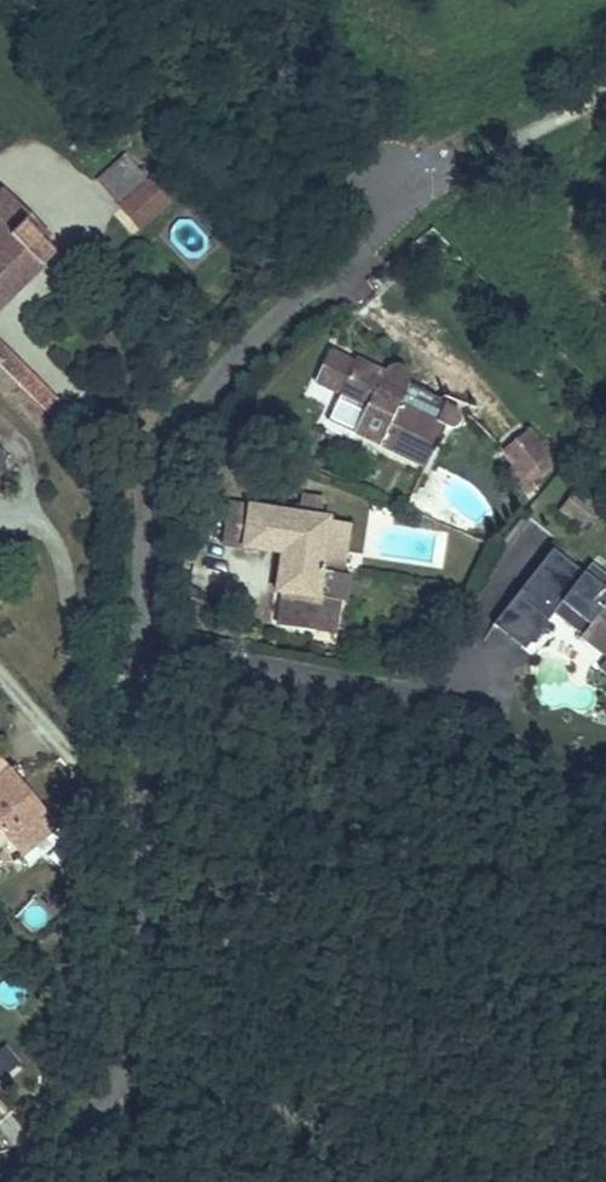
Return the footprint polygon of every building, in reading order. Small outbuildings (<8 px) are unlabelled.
[(96,178),(120,206),(148,180),(124,153),(96,178)] [(148,180),(120,206),(138,225),(166,200),(148,180)] [(0,196),(0,306),(57,249),(28,222),(25,210),(6,190),(0,196)] [(55,417),(65,406),(0,340),(0,361),(55,417)] [(306,381),(336,396),(363,410),(351,434),(351,436),(420,470),(438,431),(447,430),(451,429),(452,428),(453,425),(454,422),(453,415),(451,413),(445,408),(408,390),(408,387),(408,382),(406,378),(402,375),(398,373),(393,374),(389,375),(383,379),(352,362),(350,366),(320,352),(306,381)] [(530,443),(505,466),(527,490),(551,468),(530,443)] [(576,501),(562,509),(575,532),(589,524),(576,501)] [(297,503),(295,522),(312,524),(314,505),(297,503)] [(239,555),(240,547),(243,515),(218,512),(214,553),(239,555)] [(243,515),(240,547),(278,552),(282,520),(243,515)] [(282,520),(278,552),(286,553),(279,600),(275,634),(312,637),(314,622),(331,622),(333,609),(339,610),(343,581),(334,581),(341,528),(312,524),(295,522),(282,520)] [(574,644),(587,627),(602,637),(601,653),(605,657),(605,579),(588,601),(559,578),(532,612),(574,644)] [(314,622),(312,637),(329,640),(331,622),(314,622)] [(574,644),(605,669),(605,657),(601,653),(602,637),(587,627),(574,644)] [(3,831),(17,848),(53,818),(0,757),(0,833),(3,831)] [(53,818),(17,848),(23,856),(59,826),(53,818)]
